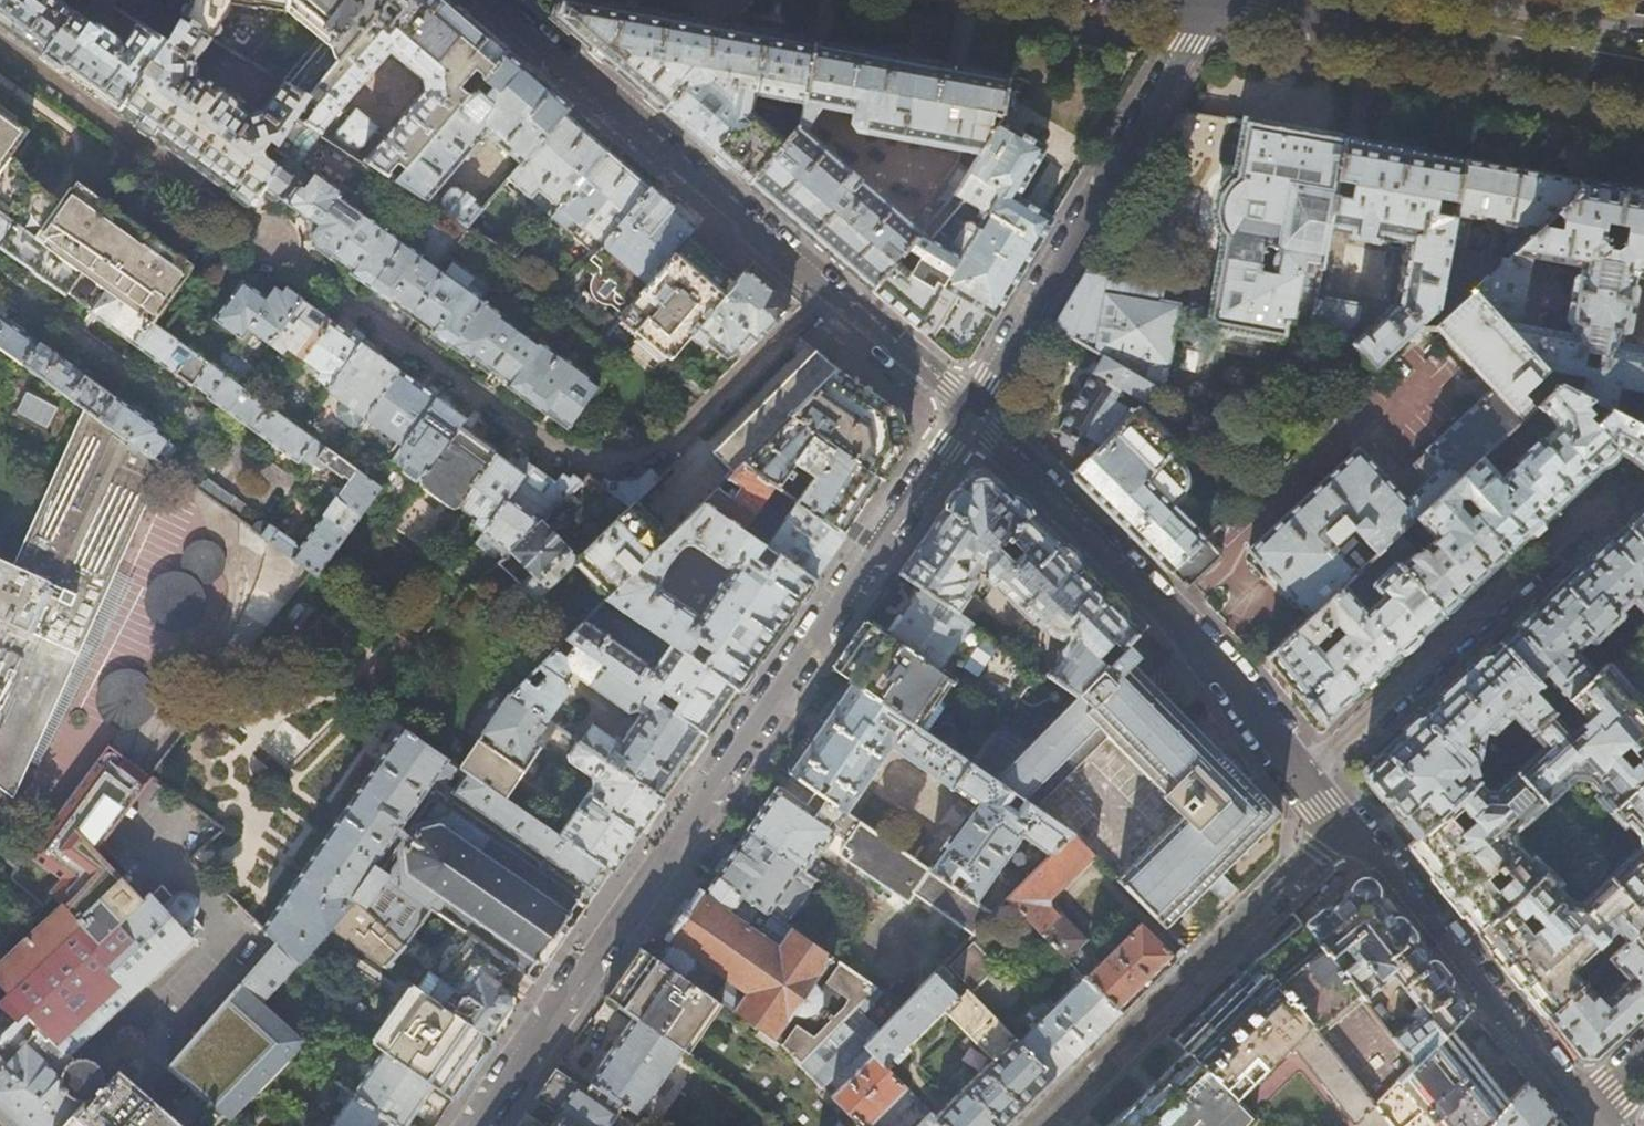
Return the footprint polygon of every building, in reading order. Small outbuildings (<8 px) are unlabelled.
[(8,31),(43,55),(74,11),(59,0),(0,0),(0,25),(8,31)] [(287,0),(187,0),(187,4),(183,5),(181,11),(185,15),(182,20),(212,37),(213,38),(216,34),(218,35),(220,34),(224,28),(223,25),(222,24),(231,8),(232,4),(236,4),(235,9),(237,12),(253,15),(255,8),(258,8),(258,6),(285,11),(285,8),(287,0)] [(285,8),(319,35),(283,78),(284,79),(309,94),(310,93),(375,15),(388,0),(287,0),(285,8)] [(375,15),(310,93),(319,99),(306,121),(309,123),(322,131),(388,175),(399,162),(406,168),(469,95),(459,87),(476,68),(486,76),(507,51),(461,12),(447,0),(395,0),(402,6),(386,25),(375,15)] [(813,44),(775,37),(670,18),(569,0),(560,0),(553,17),(682,127),(748,184),(785,141),(753,112),(756,97),(802,105),(813,44)] [(167,40),(138,21),(122,44),(118,41),(119,38),(96,21),(93,24),(75,10),(74,11),(43,55),(83,85),(119,110),(167,40)] [(182,20),(167,40),(119,110),(187,159),(252,205),(261,192),(280,165),(266,155),(264,147),(270,139),(278,143),(292,123),(310,95),(309,94),(284,79),(263,108),(261,108),(257,108),(255,110),(251,115),(235,103),(236,101),(219,88),(217,90),(194,73),(197,66),(197,64),(196,61),(212,37),(182,20)] [(959,70),(813,44),(802,105),(798,126),(785,141),(748,184),(787,217),(872,290),(897,262),(907,251),(935,218),(954,196),(957,192),(969,171),(957,164),(914,225),(804,131),(819,109),(852,114),(851,124),(856,133),(979,155),(998,123),(1002,116),(1008,79),(959,70)] [(507,51),(486,76),(469,95),(406,168),(396,180),(428,201),(486,134),(520,163),(564,113),(571,105),(539,78),(507,51)] [(1209,324),(1216,326),(1216,327),(1265,336),(1265,335),(1282,338),(1283,334),(1301,338),(1303,326),(1310,328),(1315,297),(1327,230),(1343,141),(1338,140),(1338,138),(1290,129),(1243,120),(1243,121),(1232,120),(1232,118),(1227,117),(1227,118),(1186,110),(1186,109),(1181,109),(1171,126),(1159,147),(1093,259),(1087,268),(1162,284),(1158,304),(1175,306),(1173,316),(1209,323),(1209,324)] [(14,225),(82,274),(148,321),(154,326),(190,273),(128,229),(70,187),(54,208),(1,169),(29,130),(0,110),(0,215),(14,225)] [(587,133),(564,113),(520,163),(500,187),(542,223),(549,215),(607,151),(591,137),(587,133)] [(280,165),(261,192),(272,201),(277,201),(279,198),(301,214),(309,221),(308,224),(308,227),(309,230),(310,231),(312,232),(310,234),(311,240),(315,243),(314,244),(312,243),(311,245),(330,259),(362,212),(338,196),(342,190),(301,162),(305,156),(305,152),(308,146),(310,144),(312,143),(315,142),(322,131),(309,123),(308,126),(300,128),(292,123),(278,143),(276,147),(287,155),(280,165)] [(1012,288),(1052,219),(1015,198),(1044,148),(1011,129),(1009,129),(998,123),(979,155),(969,171),(957,192),(954,196),(984,215),(975,230),(974,227),(972,224),(969,222),(964,222),(958,232),(935,218),(907,251),(919,261),(909,273),(897,262),(872,290),(897,312),(954,361),(970,358),(1012,288)] [(1343,139),(1343,141),(1327,230),(1349,234),(1349,238),(1350,240),(1375,245),(1378,243),(1379,239),(1407,244),(1396,304),(1353,345),(1375,368),(1420,328),(1419,326),(1436,310),(1463,160),(1409,150),(1343,139)] [(627,168),(607,151),(549,215),(594,254),(650,188),(627,168)] [(1510,225),(1520,170),(1491,165),(1463,160),(1436,310),(1433,328),(1469,294),(1497,268),(1505,224),(1510,225)] [(1549,175),(1520,170),(1510,225),(1505,224),(1497,268),(1542,227),(1555,214),(1577,194),(1579,180),(1549,175)] [(1643,277),(1643,192),(1579,180),(1577,194),(1555,214),(1561,220),(1558,230),(1542,227),(1497,268),(1469,294),(1558,386),(1560,385),(1643,428),(1643,398),(1640,420),(1630,414),(1631,411),(1631,408),(1628,407),(1625,408),(1624,411),(1612,405),(1616,387),(1643,392),(1643,347),(1620,343),(1622,334),(1625,334),(1628,333),(1629,331),(1637,291),(1636,288),(1635,286),(1631,284),(1634,276),(1643,277)] [(437,207),(466,226),(482,208),(458,188),(453,188),(437,207)] [(671,206),(650,188),(594,254),(581,269),(591,278),(586,288),(586,292),(589,299),(594,304),(600,307),(610,307),(619,315),(684,239),(695,226),(671,206)] [(386,230),(362,212),(330,259),(349,273),(370,288),(402,241),(399,239),(403,234),(390,225),(386,230)] [(14,225),(0,215),(0,245),(14,225)] [(0,245),(0,247),(34,272),(67,295),(69,293),(82,274),(14,225),(0,245)] [(405,244),(402,241),(370,288),(388,301),(410,317),(442,271),(419,254),(423,248),(409,239),(405,244)] [(700,252),(684,239),(619,315),(618,316),(670,360),(694,332),(736,283),(712,262),(700,252)] [(1160,391),(1173,316),(1175,306),(1158,304),(1162,284),(1087,268),(1076,288),(1052,327),(1104,358),(1156,389),(1160,391)] [(746,270),(736,283),(694,332),(727,360),(738,347),(743,353),(755,341),(756,342),(765,331),(766,332),(774,322),(775,323),(788,309),(789,307),(769,290),(746,270)] [(466,288),(442,271),(410,317),(427,329),(451,346),(483,300),(479,298),(482,293),(470,284),(466,288)] [(82,274),(69,293),(89,309),(87,311),(109,327),(132,343),(148,321),(82,274)] [(270,344),(302,300),(287,290),(283,294),(276,289),(268,300),(257,292),(243,282),(216,319),(243,339),(250,329),(255,334),(239,356),(227,348),(212,368),(239,388),(270,344)] [(1558,386),(1469,294),(1433,328),(1433,330),(1491,391),(1413,464),(1416,468),(1408,475),(1381,445),(1367,458),(1358,448),(1249,551),(1277,581),(1310,616),(1345,585),(1375,557),(1383,549),(1399,535),(1417,518),(1449,488),(1481,458),(1534,409),(1522,398),(1536,385),(1548,396),(1558,386)] [(1365,306),(1315,297),(1310,328),(1341,333),(1345,338),(1362,323),(1365,306)] [(314,309),(302,300),(270,344),(283,353),(287,348),(302,360),(330,321),(314,309)] [(487,303),(483,300),(451,346),(469,359),(488,373),(518,329),(501,317),(503,314),(501,313),(503,310),(490,301),(487,303)] [(0,314),(0,349),(23,366),(40,343),(4,317),(0,314)] [(206,364),(154,326),(148,321),(132,343),(164,366),(191,385),(193,383),(206,364)] [(342,329),(330,321),(302,360),(320,373),(316,378),(329,388),(361,343),(360,342),(362,338),(353,331),(350,334),(342,329)] [(535,341),(518,329),(488,373),(506,386),(525,400),(557,354),(551,350),(553,347),(540,337),(538,341),(537,339),(535,341)] [(87,376),(40,343),(23,366),(84,409),(98,419),(114,396),(87,376)] [(377,355),(361,343),(329,388),(327,391),(365,418),(399,371),(377,355)] [(853,500),(872,473),(790,416),(837,370),(836,369),(824,358),(814,350),(773,391),(711,454),(732,475),(742,464),(773,486),(776,488),(784,476),(788,479),(792,473),(788,470),(793,464),(809,475),(804,481),(808,484),(796,501),(797,502),(834,527),(853,500)] [(562,357),(557,354),(525,400),(546,415),(547,414),(567,429),(597,386),(588,379),(589,377),(574,366),(577,362),(565,353),(562,357)] [(1138,407),(1156,389),(1104,358),(1096,371),(1094,371),(1081,391),(1079,391),(1077,394),(1068,409),(1070,410),(1057,430),(1062,433),(1059,438),(1060,444),(1086,460),(1106,440),(1119,427),(1138,407)] [(212,368),(206,364),(193,383),(210,393),(207,398),(217,405),(252,430),(268,408),(239,388),(212,368)] [(790,416),(872,473),(882,481),(896,461),(889,457),(901,443),(896,417),(881,407),(885,402),(867,389),(837,370),(790,416)] [(417,384),(399,371),(365,418),(396,441),(402,445),(436,398),(434,397),(438,392),(431,386),(427,392),(417,384)] [(1548,396),(1535,407),(1540,413),(1542,412),(1557,428),(1501,479),(1481,458),(1449,488),(1456,496),(1459,499),(1467,499),(1478,511),(1474,515),(1509,554),(1530,534),(1532,534),(1546,521),(1546,518),(1580,487),(1602,467),(1603,468),(1621,450),(1633,457),(1642,469),(1643,466),(1643,428),(1560,385),(1558,386),(1548,396)] [(127,405),(114,396),(98,419),(155,460),(169,440),(158,432),(159,429),(155,426),(127,405)] [(451,409),(436,398),(402,445),(391,460),(401,467),(400,470),(419,484),(461,424),(465,419),(451,409)] [(1179,446),(1138,407),(1119,427),(1130,438),(1117,451),(1106,440),(1086,460),(1072,475),(1130,532),(1171,572),(1206,539),(1171,505),(1181,495),(1180,494),(1183,489),(1185,483),(1185,479),(1183,475),(1172,462),(1173,460),(1168,456),(1179,446)] [(268,408),(252,430),(280,451),(296,462),(299,457),(313,467),(325,450),(268,408)] [(164,466),(155,460),(98,419),(84,409),(13,564),(0,558),(0,824),(164,466)] [(479,437),(461,424),(419,484),(455,510),(458,505),(495,454),(497,451),(479,437)] [(325,450),(313,467),(311,469),(321,476),(327,467),(342,477),(342,476),(348,480),(332,503),(312,488),(307,495),(303,501),(323,516),(346,533),(366,505),(378,488),(325,450)] [(513,466),(495,454),(458,505),(476,517),(472,523),(484,532),(531,466),(519,457),(513,466)] [(742,532),(773,486),(742,464),(732,475),(727,479),(738,487),(731,498),(718,489),(709,499),(703,504),(742,532)] [(548,478),(531,466),(484,532),(477,542),(497,557),(500,553),(507,558),(510,554),(531,575),(520,585),(535,601),(577,560),(578,559),(550,532),(557,524),(562,529),(578,513),(574,509),(580,503),(572,494),(581,485),(572,476),(570,480),(562,475),(556,483),(548,478)] [(918,587),(958,614),(970,595),(965,592),(980,570),(987,575),(987,579),(1032,623),(1034,622),(1040,629),(1043,627),(1048,632),(1052,636),(1057,639),(1065,641),(1056,652),(1057,658),(1046,674),(1077,695),(1127,644),(1146,625),(1053,534),(990,472),(985,469),(980,469),(974,470),(969,474),(963,482),(962,481),(939,515),(899,573),(918,587)] [(599,485),(629,508),(635,502),(659,478),(652,470),(638,483),(618,483),(618,485),(613,483),(611,482),(609,483),(604,480),(599,485)] [(225,510),(232,498),(207,481),(200,492),(225,510)] [(1456,496),(1449,488),(1417,518),(1436,540),(1422,552),(1416,554),(1399,535),(1383,549),(1388,554),(1396,563),(1419,588),(1427,597),(1443,615),(1477,583),(1509,554),(1474,515),(1468,520),(1457,509),(1456,496)] [(238,520),(246,507),(233,498),(232,498),(225,510),(238,520)] [(421,502),(398,523),(413,540),(436,519),(421,502)] [(578,559),(577,560),(612,595),(669,538),(635,502),(629,508),(578,559)] [(845,535),(834,527),(797,502),(770,541),(756,531),(751,538),(813,580),(825,563),(845,535)] [(687,655),(696,642),(709,651),(700,664),(737,690),(772,639),(813,580),(751,538),(742,532),(703,504),(669,538),(612,595),(607,600),(618,607),(670,644),(687,655)] [(1627,527),(1643,545),(1643,511),(1627,527)] [(316,575),(346,533),(323,516),(314,528),(298,550),(292,545),(293,544),(263,521),(257,523),(252,530),(312,572),(316,575)] [(1627,527),(1567,582),(1500,645),(1535,682),(1543,674),(1567,699),(1597,672),(1579,652),(1633,602),(1643,613),(1643,545),(1627,527)] [(1206,539),(1171,572),(1187,588),(1223,555),(1207,538),(1206,539)] [(214,542),(208,540),(201,539),(195,541),(189,544),(185,549),(182,554),(180,561),(181,567),(183,573),(187,579),(192,582),(198,585),(205,585),(211,584),(217,581),(222,576),(225,570),(226,564),(226,557),(223,551),(219,546),(214,542)] [(1388,554),(1383,549),(1375,557),(1379,562),(1388,554)] [(435,575),(444,582),(458,569),(447,561),(435,575)] [(1303,699),(1314,712),(1324,725),(1387,667),(1443,615),(1427,597),(1410,611),(1402,603),(1419,588),(1396,563),(1376,582),(1375,586),(1376,588),(1383,596),(1368,610),(1345,585),(1310,616),(1270,654),(1304,696),(1303,699)] [(189,574),(181,571),(172,570),(164,572),(156,576),(150,583),(146,590),(144,599),(144,608),(148,616),(153,623),(160,628),(168,631),(177,632),(186,630),(193,626),(200,619),(204,612),(206,603),(205,594),(202,586),(197,579),(189,574)] [(973,624),(958,614),(918,587),(896,618),(884,635),(940,672),(952,655),(970,628),(973,624)] [(276,617),(288,626),(306,604),(294,595),(276,617)] [(269,598),(250,619),(263,631),(282,610),(269,598)] [(608,620),(618,607),(607,600),(593,614),(602,620),(608,620)] [(555,651),(567,640),(570,636),(553,619),(542,630),(542,642),(553,654),(555,651)] [(570,636),(567,640),(575,645),(656,701),(662,693),(677,703),(672,712),(706,735),(721,714),(737,690),(700,664),(687,655),(670,644),(653,669),(648,666),(648,663),(586,620),(570,636)] [(953,682),(940,672),(884,635),(882,634),(865,622),(855,636),(832,669),(850,681),(914,725),(944,682),(950,686),(953,682)] [(986,639),(970,628),(952,655),(968,666),(986,639)] [(349,693),(357,702),(360,700),(415,646),(404,638),(349,693)] [(1138,656),(1127,644),(1077,695),(1030,742),(993,779),(1014,793),(1023,800),(1034,807),(1106,734),(1164,793),(1161,795),(1181,816),(1116,879),(1164,928),(1190,902),(1265,829),(1280,815),(1221,755),(1131,663),(1138,656)] [(555,651),(553,654),(538,669),(546,677),(535,688),(525,681),(511,696),(547,721),(569,691),(566,683),(564,682),(570,674),(627,713),(637,711),(641,714),(620,744),(593,726),(579,743),(661,799),(683,769),(687,762),(706,735),(672,712),(656,701),(575,645),(566,658),(555,651)] [(1539,686),(1535,682),(1500,645),(1437,703),(1363,772),(1398,815),(1416,838),(1478,781),(1503,758),(1512,750),(1494,731),(1511,716),(1529,735),(1552,713),(1533,691),(1539,686)] [(1597,672),(1567,699),(1586,720),(1571,734),(1552,713),(1529,735),(1542,748),(1516,772),(1545,805),(1574,778),(1588,781),(1598,793),(1594,797),(1608,812),(1643,779),(1643,707),(1639,701),(1606,663),(1597,672)] [(140,671),(132,668),(124,668),(115,670),(107,674),(101,680),(97,688),(95,696),(96,705),(99,713),(104,720),(111,726),(120,729),(128,729),(137,727),(145,723),(151,717),(155,709),(157,700),(156,692),(153,684),(148,677),(140,671)] [(787,773),(813,791),(821,780),(830,786),(822,797),(865,827),(870,820),(888,833),(883,840),(903,854),(908,855),(951,885),(958,875),(967,881),(960,891),(977,903),(1023,837),(1050,856),(1072,833),(1034,807),(1023,800),(1016,810),(1007,804),(1014,793),(993,779),(976,767),(914,725),(850,681),(813,735),(787,773)] [(555,727),(547,721),(511,696),(460,768),(504,799),(555,727)] [(1006,723),(976,767),(993,779),(1030,742),(1006,723)] [(449,816),(578,900),(601,865),(559,836),(504,799),(460,768),(457,766),(401,728),(260,927),(272,938),(298,964),(329,928),(355,901),(404,946),(431,909),(401,889),(393,849),(408,826),(449,816)] [(637,834),(661,799),(579,743),(578,742),(568,757),(569,762),(591,778),(594,787),(559,836),(601,865),(611,872),(637,834)] [(6,880),(40,912),(158,787),(121,756),(28,855),(6,880)] [(1487,791),(1478,781),(1416,838),(1408,846),(1454,903),(1477,931),(1546,868),(1532,854),(1527,858),(1515,845),(1515,833),(1545,805),(1516,772),(1498,790),(1487,791)] [(1608,812),(1622,827),(1626,822),(1638,835),(1640,848),(1609,877),(1636,906),(1643,900),(1643,901),(1643,779),(1608,812)] [(865,827),(822,797),(816,793),(806,807),(804,806),(777,787),(767,801),(746,831),(802,870),(819,847),(823,849),(825,846),(909,903),(915,894),(973,934),(993,914),(977,903),(960,891),(951,885),(908,855),(903,854),(883,840),(865,827)] [(806,807),(816,793),(814,792),(804,806),(806,807)] [(401,889),(431,909),(512,965),(526,975),(559,926),(578,900),(449,816),(408,826),(393,849),(401,889)] [(802,870),(746,831),(730,854),(715,876),(785,925),(791,916),(794,915),(810,893),(810,890),(817,880),(802,870)] [(1092,854),(1072,833),(1050,856),(1007,899),(1018,910),(1040,933),(1075,968),(1121,1013),(1160,974),(1175,959),(1139,922),(1093,969),(1082,958),(1085,955),(1077,948),(1087,939),(1061,913),(1059,915),(1050,906),(1048,898),(1092,854)] [(1546,868),(1477,931),(1512,975),(1546,1017),(1583,982),(1571,970),(1616,929),(1627,942),(1643,926),(1643,901),(1643,900),(1636,906),(1609,877),(1580,904),(1577,903),(1568,902),(1556,888),(1561,884),(1546,868)] [(76,1063),(69,1055),(204,928),(195,918),(198,914),(200,910),(199,903),(196,898),(194,895),(188,893),(185,892),(181,893),(175,896),(148,869),(106,909),(115,919),(91,941),(62,909),(7,959),(0,951),(0,986),(9,994),(0,1002),(0,1009),(10,1017),(6,1021),(11,1027),(10,1028),(0,1037),(0,1107),(22,1125),(68,1125),(97,1096),(95,1098),(93,1100),(90,1101),(87,1102),(84,1103),(81,1103),(78,1102),(75,1102),(72,1100),(70,1099),(67,1097),(65,1094),(64,1092),(62,1089),(62,1086),(61,1083),(61,1080),(62,1077),(63,1074),(64,1072),(66,1069),(68,1067),(71,1065),(73,1064),(76,1063)] [(681,915),(677,921),(675,920),(674,923),(675,924),(668,934),(667,933),(665,937),(668,939),(669,938),(671,940),(658,960),(777,1041),(800,1064),(874,987),(785,925),(715,876),(703,894),(701,892),(701,891),(698,889),(697,888),(695,890),(697,891),(689,903),(687,902),(685,905),(687,906),(681,915)] [(1304,928),(1362,1000),(1393,976),(1417,1006),(1412,1010),(1412,1016),(1415,1020),(1393,1038),(1415,1064),(1449,1029),(1468,1009),(1421,950),(1364,880),(1347,895),(1345,893),(1336,893),(1326,900),(1326,908),(1327,910),(1304,928)] [(1007,920),(1018,910),(1007,899),(997,910),(1007,920)] [(386,965),(404,946),(355,901),(329,928),(385,966),(386,965)] [(501,981),(512,965),(431,909),(404,946),(386,965),(412,983),(494,1040),(515,1011),(511,1009),(513,1005),(514,1001),(514,996),(512,993),(510,991),(511,989),(501,981)] [(1285,937),(1258,959),(1320,1037),(1364,1002),(1362,1000),(1304,928),(1301,925),(1285,937)] [(1627,942),(1609,959),(1628,979),(1603,1002),(1588,986),(1596,979),(1592,974),(1583,982),(1546,1017),(1564,1040),(1578,1057),(1595,1059),(1634,1023),(1643,1013),(1643,926),(1627,942)] [(238,980),(262,1003),(296,966),(298,964),(272,938),(238,980)] [(949,966),(974,991),(999,965),(973,941),(949,966)] [(634,1019),(681,1051),(737,1089),(773,1125),(861,1125),(831,1096),(800,1064),(777,1041),(658,960),(639,947),(630,960),(613,985),(604,998),(634,1019)] [(1320,1037),(1258,959),(1240,975),(1196,1018),(1173,1040),(1184,1051),(1232,1098),(1288,1044),(1354,1125),(1391,1125),(1320,1037)] [(942,965),(863,1046),(887,1070),(909,1049),(906,1046),(944,1010),(992,1060),(934,1118),(943,1125),(1005,1125),(1012,1120),(1029,1103),(1054,1078),(1019,1043),(942,965)] [(1107,1026),(1121,1013),(1075,968),(1069,974),(1079,984),(1056,1007),(1046,997),(1030,1013),(1040,1023),(1019,1043),(1054,1078),(1090,1043),(1107,1026)] [(68,1125),(223,1125),(303,1042),(262,1003),(238,980),(153,1069),(187,1101),(171,1118),(121,1070),(97,1096),(68,1125)] [(494,1040),(412,983),(371,1042),(384,1051),(433,1085),(453,1099),(476,1067),(494,1040)] [(1371,1011),(1379,1020),(1387,1013),(1380,1005),(1371,1011)] [(637,1116),(681,1051),(634,1019),(615,1047),(589,1084),(590,1084),(624,1107),(637,1116)] [(10,1028),(0,1020),(0,1037),(10,1028)] [(1449,1029),(1415,1064),(1400,1080),(1421,1107),(1405,1125),(1420,1125),(1428,1116),(1436,1125),(1485,1125),(1489,1122),(1508,1102),(1479,1067),(1449,1029)] [(887,1070),(863,1046),(848,1062),(857,1070),(831,1096),(861,1125),(867,1125),(870,1124),(905,1088),(887,1070)] [(433,1085),(384,1051),(354,1094),(400,1125),(405,1125),(412,1117),(433,1085)] [(1232,1098),(1184,1051),(1161,1075),(1109,1125),(1246,1125),(1253,1119),(1232,1098)] [(81,1103),(84,1103),(87,1102),(90,1101),(93,1100),(95,1098),(97,1096),(99,1093),(101,1090),(102,1087),(102,1084),(102,1081),(102,1078),(101,1075),(100,1072),(98,1070),(96,1068),(94,1066),(91,1064),(88,1063),(85,1062),(82,1062),(79,1062),(76,1063),(73,1064),(71,1065),(68,1067),(66,1069),(64,1072),(63,1074),(62,1077),(61,1080),(61,1083),(62,1086),(62,1089),(64,1092),(65,1094),(67,1097),(70,1099),(72,1100),(75,1102),(78,1102),(81,1103)] [(619,1106),(623,1109),(624,1107),(590,1084),(585,1092),(554,1070),(547,1080),(534,1098),(576,1125),(605,1125),(619,1106)] [(1508,1102),(1489,1122),(1492,1125),(1549,1125),(1556,1118),(1544,1103),(1528,1082),(1508,1102)] [(354,1094),(331,1125),(400,1125),(354,1094)] [(534,1098),(515,1125),(576,1125),(534,1098)] [(934,1118),(930,1113),(917,1125),(943,1125),(934,1118)]
